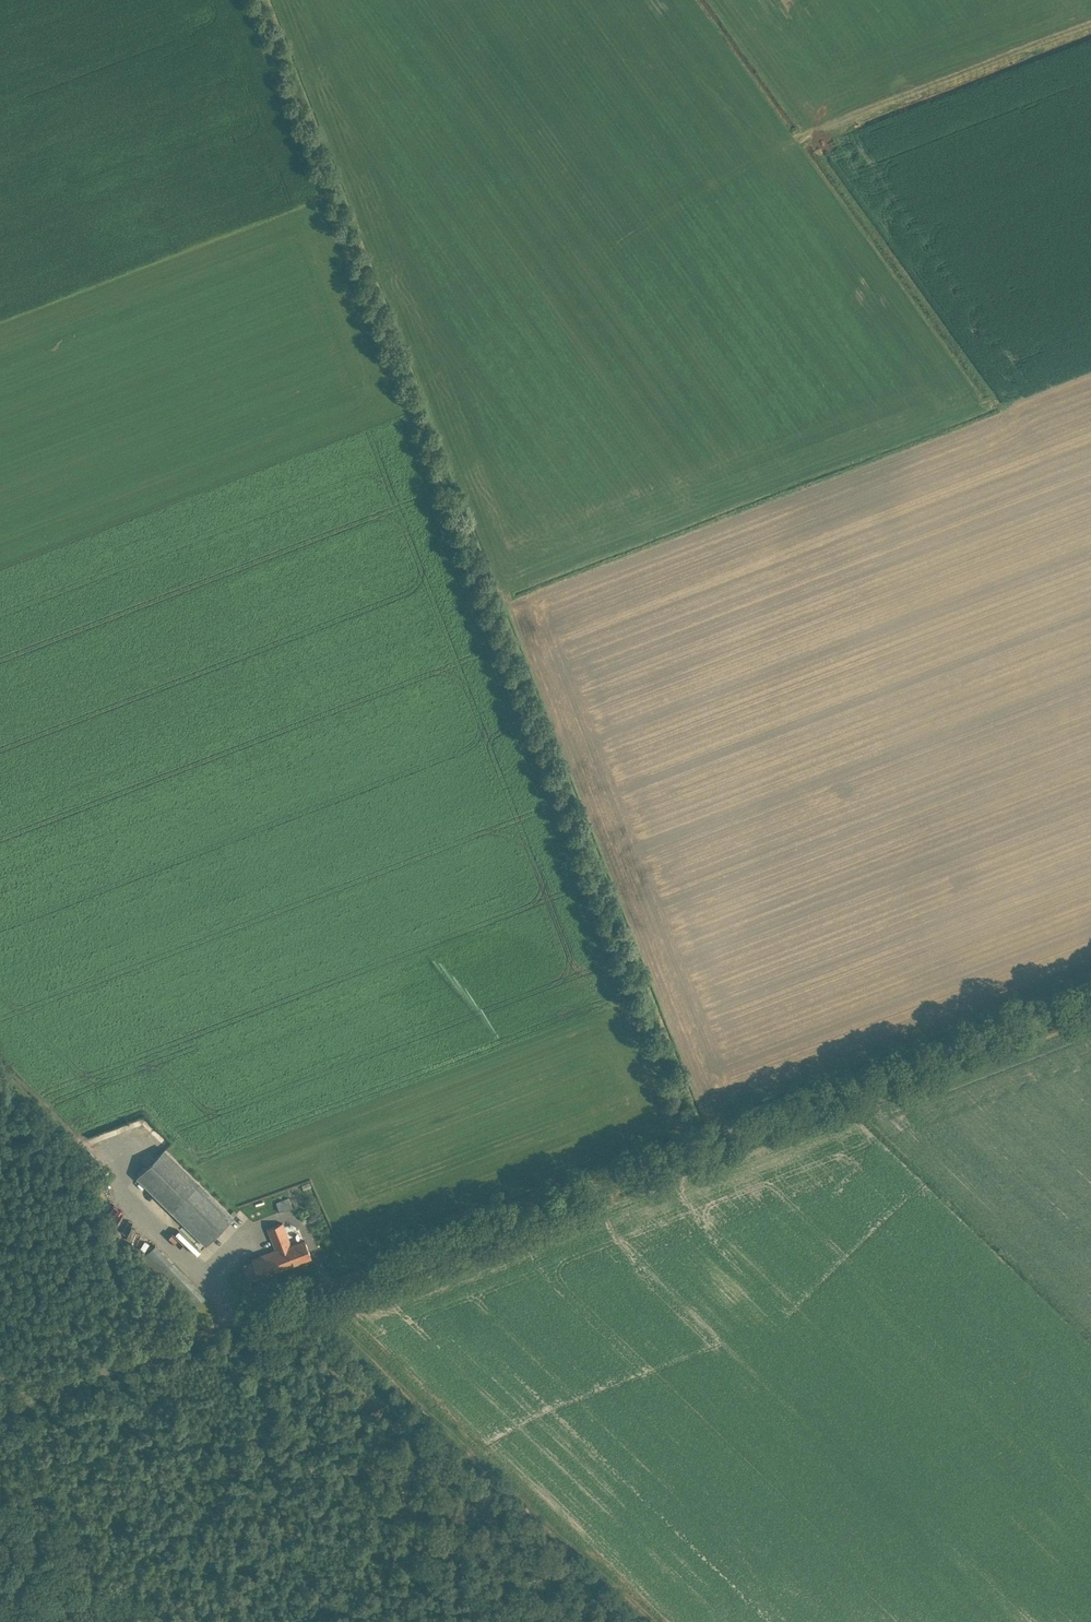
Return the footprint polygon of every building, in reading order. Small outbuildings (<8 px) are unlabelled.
[(137,1177),(171,1210),(206,1245),(234,1217),(165,1149),(137,1177)] [(277,1201),(280,1211),(293,1206),(290,1197),(287,1198),(285,1194),(277,1197),(278,1201),(277,1201)] [(309,1220),(316,1224),(319,1216),(312,1213),(309,1220)] [(243,1266),(249,1281),(312,1257),(305,1240),(291,1245),(282,1223),(278,1224),(268,1228),(276,1249),(252,1259),(253,1262),(243,1266)] [(140,1259),(189,1311),(204,1297),(155,1245),(140,1259)]
